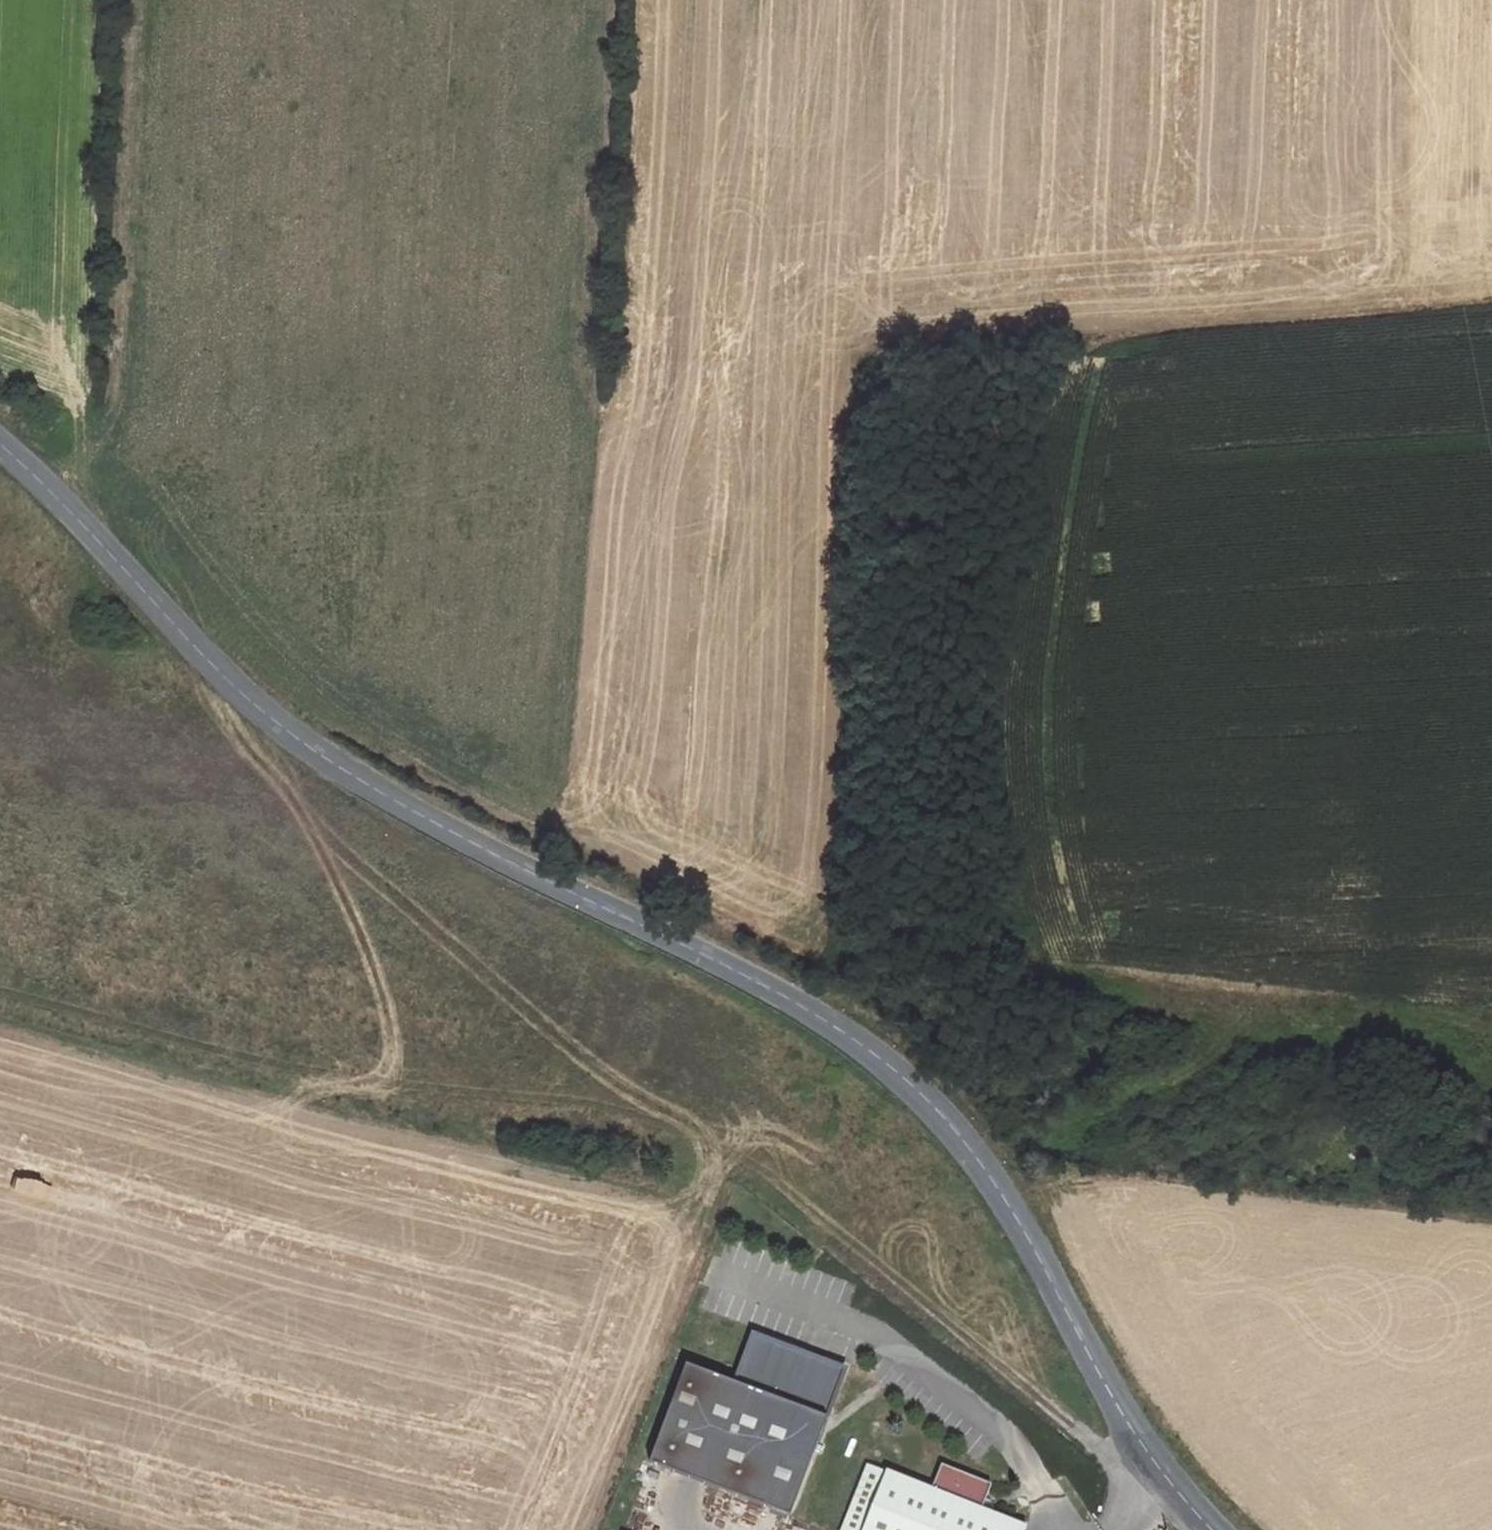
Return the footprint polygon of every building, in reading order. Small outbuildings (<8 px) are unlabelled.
[(731,1491),(785,1345),(755,1334),(738,1382),(689,1365),(654,1464),(731,1491)] [(795,1514),(848,1367),(785,1345),(731,1491),(795,1514)] [(842,1529),(1024,1529),(1027,1523),(980,1506),(989,1482),(939,1464),(931,1487),(866,1464),(842,1529)]
